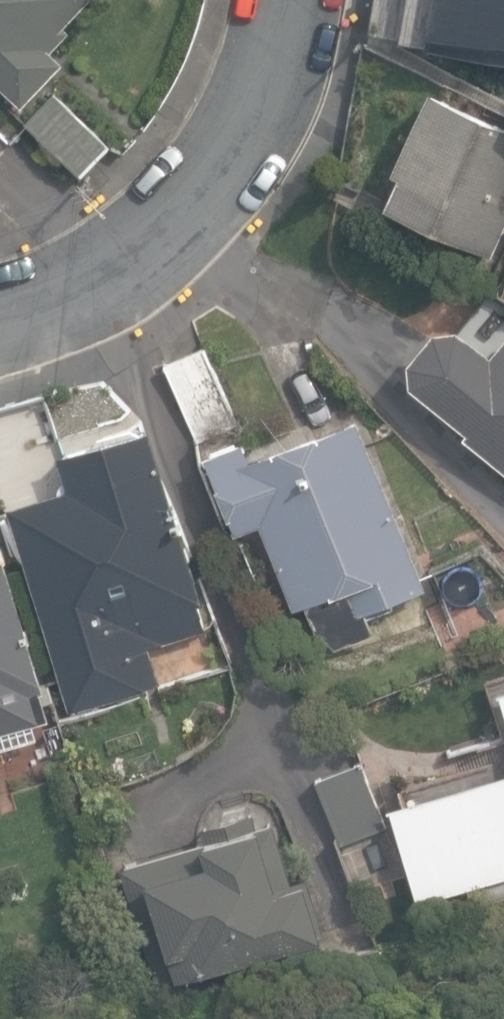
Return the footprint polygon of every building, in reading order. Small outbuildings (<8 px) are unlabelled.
[(25,104),(65,61),(53,49),(71,30),(66,25),(89,0),(0,0),(0,80),(25,104)] [(453,15),(456,0),(380,0),(453,15)] [(435,21),(372,9),(365,46),(428,58),(435,21)] [(488,245),(503,211),(503,117),(425,80),(386,163),(394,167),(381,195),(488,245)] [(28,121),(84,176),(113,146),(56,91),(28,121)] [(503,464),(503,329),(487,350),(453,322),(431,322),(405,354),(406,377),(463,423),(459,428),(503,464)] [(160,359),(193,436),(235,418),(202,341),(160,359)] [(0,400),(0,484),(60,467),(37,390),(0,400)] [(317,630),(339,647),(376,632),(368,612),(428,588),(360,416),(252,458),(245,440),(207,456),(238,534),(262,525),(294,607),(307,602),(317,630)] [(9,505),(71,711),(163,683),(152,645),(207,629),(199,603),(204,601),(151,426),(60,453),(70,487),(9,505)] [(43,720),(35,692),(46,689),(0,533),(0,733),(43,720)] [(361,755),(313,769),(332,835),(381,821),(361,755)] [(389,801),(418,900),(465,887),(469,901),(503,891),(503,768),(389,801)] [(180,980),(325,938),(306,875),(293,879),(275,819),(123,863),(158,982),(179,976),(180,980)]
